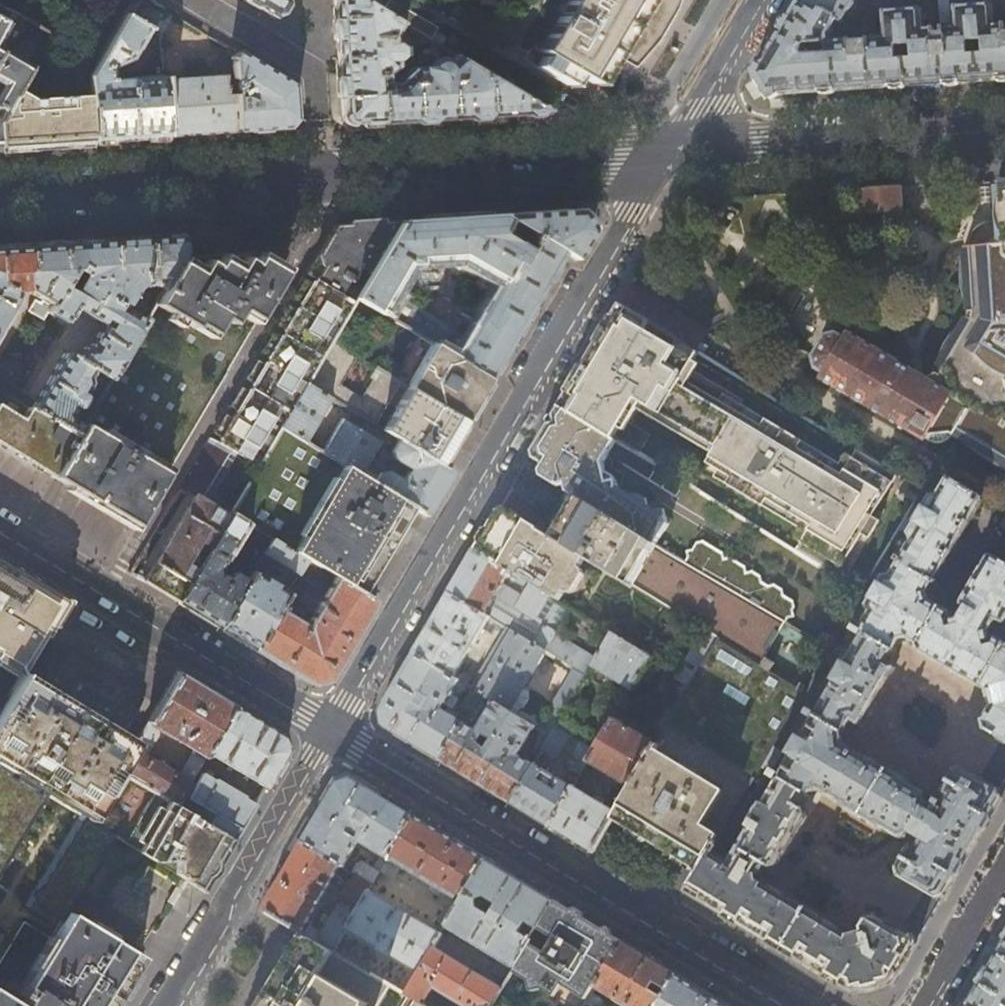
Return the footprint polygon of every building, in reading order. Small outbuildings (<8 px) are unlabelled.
[(122,16),(147,31),(159,37),(172,13),(152,1),(151,0),(132,0),(122,16)] [(272,17),(278,15),(283,11),(286,6),(286,0),(243,0),(272,17)] [(379,122),(377,94),(385,93),(385,81),(385,75),(393,66),(394,58),(397,55),(397,47),(392,45),(392,34),(398,24),(358,0),(333,0),(338,74),(340,114),(352,123),(379,122)] [(398,24),(450,55),(546,111),(572,72),(591,83),(609,52),(635,68),(657,43),(669,23),(678,6),(681,0),(358,0),(398,24)] [(854,10),(856,6),(856,3),(856,0),(798,0),(776,38),(754,75),(767,96),(802,94),(829,92),(913,86),(997,81),(1004,80),(1004,25),(994,25),(993,3),(953,6),(954,27),(942,28),(942,35),(935,35),(934,29),(922,30),(920,9),(881,11),(883,39),(867,40),(867,43),(855,44),(855,38),(850,38),(849,41),(829,42),(829,34),(836,22),(841,25),(848,14),(851,12),(854,10)] [(86,77),(91,141),(100,141),(129,139),(166,136),(162,80),(162,77),(126,79),(125,85),(106,86),(106,82),(111,82),(111,71),(129,62),(147,31),(122,16),(95,62),(86,77)] [(8,24),(0,19),(0,39),(8,24)] [(24,146),(74,142),(91,141),(86,77),(95,62),(48,35),(30,66),(0,118),(0,147),(24,146)] [(30,66),(2,50),(0,47),(0,118),(30,66)] [(234,94),(236,132),(247,131),(283,129),(294,117),(292,85),(235,50),(232,59),(232,78),(234,94)] [(452,117),(546,111),(450,55),(445,65),(441,62),(435,61),(426,65),(406,67),(392,81),(385,81),(385,93),(377,94),(379,122),(452,117)] [(162,80),(166,136),(200,134),(236,132),(234,94),(227,94),(226,78),(232,78),(232,59),(229,57),(216,58),(213,61),(214,77),(181,79),(180,76),(177,74),(168,74),(165,78),(165,80),(162,80)] [(332,114),(340,114),(338,74),(330,74),(332,114)] [(754,75),(749,83),(763,104),(803,101),(802,94),(767,96),(754,75)] [(1001,181),(1001,187),(995,187),(997,223),(992,223),(983,226),(979,228),(975,231),(972,236),(970,241),(969,248),(963,248),(963,250),(965,250),(969,312),(967,312),(967,317),(965,319),(966,321),(935,376),(927,379),(848,333),(843,340),(834,334),(823,337),(812,357),(814,367),(823,373),(820,380),(921,441),(930,445),(936,447),(941,447),(946,446),(951,443),(953,441),(956,437),(1004,465),(1004,181),(1001,181)] [(880,189),(861,190),(863,212),(901,210),(900,188),(880,189)] [(533,232),(563,251),(576,259),(593,230),(580,209),(556,210),(503,214),(518,224),(533,232)] [(401,221),(369,273),(361,287),(356,296),(432,343),(488,378),(508,345),(544,283),(563,251),(533,232),(530,238),(531,240),(529,244),(530,246),(528,250),(509,238),(518,224),(503,214),(451,217),(401,221)] [(369,273),(401,221),(360,223),(335,225),(325,242),(306,273),(314,278),(339,293),(346,281),(351,281),(359,267),(369,273)] [(110,240),(77,242),(78,260),(73,269),(83,275),(73,292),(63,286),(48,312),(65,322),(74,307),(103,324),(90,345),(87,345),(87,346),(84,346),(78,356),(67,350),(65,350),(36,399),(7,381),(2,390),(28,406),(76,435),(81,426),(72,420),(70,414),(74,406),(80,406),(84,399),(82,395),(89,385),(88,379),(92,370),(108,379),(143,320),(132,314),(131,308),(127,303),(136,288),(145,286),(155,285),(162,290),(179,261),(181,257),(179,235),(110,240)] [(0,248),(0,332),(18,302),(15,293),(27,292),(41,301),(39,304),(33,301),(26,313),(42,322),(48,312),(63,286),(73,269),(78,260),(77,242),(27,246),(0,248)] [(632,283),(619,303),(700,352),(702,353),(705,348),(698,343),(707,329),(651,295),(672,261),(651,250),(646,258),(632,283)] [(179,261),(162,290),(214,319),(227,298),(239,306),(246,296),(263,306),(270,295),(283,272),(256,255),(252,262),(242,257),(235,269),(218,258),(213,265),(206,260),(179,261)] [(343,296),(339,293),(314,278),(307,290),(291,318),(276,343),(256,378),(239,406),(224,431),(217,443),(256,466),(279,426),(304,384),(330,340),(352,301),(343,296)] [(343,296),(352,301),(356,296),(361,287),(353,283),(350,286),(343,296)] [(214,319),(162,290),(143,320),(108,379),(86,417),(168,467),(191,428),(229,364),(263,306),(246,296),(239,306),(227,298),(214,319)] [(566,393),(559,406),(613,439),(620,427),(626,431),(633,419),(719,470),(714,478),(801,529),(795,539),(801,543),(795,552),(837,578),(863,535),(870,539),(880,521),(874,517),(899,475),(858,450),(853,458),(846,454),(840,464),(726,395),(721,402),(689,383),(701,363),(695,360),(700,352),(619,303),(612,315),(596,342),(590,353),(582,366),(566,393)] [(594,341),(596,342),(612,315),(610,314),(608,315),(594,339),(594,341)] [(397,440),(437,464),(450,443),(463,421),(406,386),(330,340),(304,384),(330,399),(397,440)] [(406,386),(463,421),(475,401),(488,378),(432,343),(406,386)] [(564,391),(566,393),(582,366),(581,365),(579,366),(564,390),(564,391)] [(304,384),(279,426),(305,441),(330,399),(304,384)] [(76,435),(28,406),(21,418),(0,406),(0,445),(50,476),(76,435)] [(540,476),(575,497),(656,547),(670,524),(669,516),(620,487),(618,479),(609,481),(604,461),(617,441),(613,439),(559,406),(542,435),(531,453),(531,460),(542,466),(540,470),(540,476)] [(168,467),(86,417),(81,426),(76,435),(50,476),(103,508),(132,527),(168,467)] [(317,449),(412,507),(425,515),(437,493),(450,472),(437,464),(397,440),(392,447),(389,445),(386,450),(391,453),(391,460),(383,471),(376,475),(372,472),(370,475),(362,470),(379,442),(341,418),(324,447),(319,444),(317,449)] [(271,539),(306,561),(361,594),(412,507),(317,449),(305,441),(279,426),(256,466),(228,513),(271,539)] [(194,497),(147,573),(180,594),(207,549),(206,541),(202,536),(204,532),(214,538),(228,513),(256,466),(217,443),(208,438),(179,488),(194,497)] [(684,483),(657,466),(649,479),(676,496),(684,483)] [(698,871),(686,892),(724,916),(775,946),(822,975),(853,993),(892,984),(902,965),(914,946),(912,939),(874,917),(867,918),(861,929),(862,934),(852,937),(847,934),(846,932),(765,882),(764,884),(759,885),(757,878),(762,876),(768,867),(772,869),(777,868),(807,818),(806,811),(802,808),(808,795),(820,792),(840,804),(840,806),(882,830),(885,830),(900,839),(907,838),(910,833),(920,839),(916,846),(913,845),(909,846),(896,871),(899,879),(935,900),(943,896),(974,843),(1000,799),(997,791),(960,770),(952,772),(939,794),(939,795),(939,798),(942,800),(940,803),(935,800),(932,803),(926,800),(925,793),(910,784),(910,782),(868,757),(865,758),(846,747),(843,736),(850,724),(858,728),(860,727),(893,671),(891,668),(885,664),(899,642),(906,638),(917,645),(918,653),(976,688),(984,692),(988,691),(992,707),(988,708),(981,722),(982,730),(1004,744),(1004,645),(993,638),(988,639),(986,634),(993,621),(999,623),(1002,623),(1004,618),(1004,562),(1001,559),(1000,560),(990,554),(986,555),(959,602),(959,604),(966,608),(960,619),(952,620),(951,613),(929,600),(928,593),(948,559),(949,559),(953,552),(953,550),(965,530),(966,530),(970,523),(970,522),(983,499),(947,480),(938,496),(931,496),(921,512),(913,507),(899,529),(909,535),(912,541),(901,559),(898,557),(896,561),(899,562),(890,576),(883,577),(866,607),(869,614),(859,630),(854,627),(852,631),(858,636),(813,713),(808,710),(805,715),(810,719),(798,738),(797,737),(786,754),(788,756),(777,774),(772,771),(768,777),(774,781),(728,860),(716,852),(722,841),(718,838),(698,871)] [(550,538),(585,559),(702,631),(717,640),(760,667),(766,656),(784,624),(686,565),(656,547),(575,497),(562,518),(550,538)] [(474,549),(547,594),(559,602),(566,592),(569,593),(574,593),(585,575),(584,569),(581,567),(585,559),(550,538),(538,530),(538,529),(500,505),(474,549)] [(180,594),(176,601),(193,612),(219,627),(250,575),(244,572),(240,578),(232,572),(226,579),(220,575),(214,576),(214,572),(218,572),(224,562),(228,562),(241,539),(264,552),(271,539),(228,513),(214,538),(207,549),(180,594)] [(306,561),(271,539),(264,552),(250,575),(219,627),(253,649),(288,590),(262,574),(265,569),(265,568),(263,567),(269,558),(297,576),(306,561)] [(686,565),(784,624),(785,625),(789,620),(796,620),(792,614),(795,609),(794,602),(784,597),(784,589),(776,585),(769,587),(764,584),(762,577),(754,571),(747,572),(747,568),(732,559),(725,559),(725,554),(705,542),(698,544),(693,552),(686,552),(686,553),(689,559),(689,560),(686,565)] [(504,604),(532,620),(547,594),(474,549),(461,570),(448,594),(499,625),(506,630),(509,631),(517,618),(501,608),(504,604)] [(313,684),(328,680),(351,640),(374,601),(361,594),(306,561),(297,576),(288,590),(253,649),(282,666),(313,684)] [(20,672),(41,636),(62,602),(12,571),(0,564),(0,643),(4,645),(0,652),(0,661),(19,673),(20,672)] [(180,594),(147,573),(142,581),(176,601),(180,594)] [(430,625),(413,652),(454,678),(482,629),(492,636),(499,625),(448,594),(430,625)] [(547,594),(532,620),(542,626),(531,645),(544,653),(571,669),(584,677),(591,666),(596,658),(576,647),(576,649),(566,644),(565,638),(567,634),(567,633),(567,630),(563,628),(573,611),(559,602),(547,594)] [(517,618),(509,631),(531,645),(542,626),(532,620),(504,604),(501,608),(517,618)] [(506,630),(471,688),(482,694),(510,712),(544,653),(531,645),(509,631),(506,630)] [(717,640),(702,631),(694,645),(696,647),(682,672),(679,671),(666,694),(670,697),(652,727),(656,729),(649,741),(612,720),(600,741),(587,763),(630,788),(655,746),(667,725),(717,640)] [(610,634),(596,658),(591,666),(630,690),(649,658),(633,648),(629,655),(618,649),(623,642),(610,634)] [(717,640),(667,725),(754,776),(758,769),(771,748),(799,699),(807,686),(800,683),(797,688),(771,672),(776,664),(767,659),(768,657),(766,656),(760,667),(717,640)] [(833,643),(807,686),(799,699),(808,704),(840,647),(833,643)] [(68,652),(46,688),(122,735),(144,699),(68,652)] [(454,678),(413,652),(396,682),(378,711),(382,726),(440,762),(464,723),(441,710),(445,704),(451,708),(465,685),(454,678)] [(560,718),(584,677),(571,669),(536,727),(539,729),(550,736),(560,718)] [(157,707),(136,743),(119,773),(154,793),(177,806),(191,782),(207,754),(233,706),(207,689),(178,671),(157,707)] [(122,735),(46,688),(20,672),(19,673),(0,705),(0,766),(47,794),(77,813),(91,821),(119,773),(136,743),(122,735)] [(470,713),(482,694),(471,688),(461,707),(470,713)] [(535,727),(510,712),(482,694),(470,713),(464,723),(440,762),(470,780),(509,804),(532,766),(517,757),(535,727)] [(207,754),(265,787),(286,750),(283,735),(263,723),(233,706),(207,754)] [(572,725),(560,718),(550,736),(540,753),(550,759),(554,759),(558,758),(570,737),(566,735),(572,725)] [(540,753),(550,736),(539,729),(536,746),(532,753),(538,757),(540,753)] [(576,783),(587,763),(600,741),(590,736),(584,746),(580,743),(567,763),(569,769),(573,773),(569,779),(576,783)] [(625,796),(612,818),(631,830),(672,855),(698,871),(718,838),(723,829),(707,819),(722,792),(657,752),(659,748),(655,746),(630,788),(625,796)] [(758,769),(766,773),(768,774),(780,753),(771,748),(758,769)] [(532,766),(509,804),(525,814),(548,828),(572,788),(552,775),(552,771),(544,765),(542,769),(534,764),(532,766)] [(47,794),(0,766),(0,871),(47,794)] [(758,769),(754,776),(748,787),(755,791),(766,773),(758,769)] [(202,821),(234,839),(255,804),(243,797),(244,796),(221,782),(219,783),(203,773),(187,799),(208,811),(202,821)] [(380,871),(413,815),(382,797),(352,778),(337,782),(328,796),(301,842),(340,865),(355,874),(373,885),(380,871)] [(572,788),(548,828),(568,840),(591,854),(612,818),(625,796),(613,789),(606,802),(598,797),(595,801),(572,788)] [(755,797),(745,792),(728,821),(737,827),(755,797)] [(220,862),(234,839),(202,821),(177,806),(154,793),(125,843),(182,877),(168,900),(173,903),(187,880),(204,891),(220,862)] [(25,899),(61,921),(67,911),(114,835),(91,821),(77,813),(25,899)] [(454,840),(413,815),(380,871),(394,879),(402,868),(431,886),(429,890),(443,899),(445,895),(460,904),(486,859),(454,840)] [(340,865),(301,842),(282,874),(262,909),(298,931),(300,932),(340,865)] [(491,972),(506,981),(511,974),(555,901),(525,883),(486,859),(460,904),(453,914),(446,928),(499,959),(491,972)] [(368,891),(373,885),(355,874),(341,898),(347,902),(344,909),(337,905),(331,914),(326,911),(322,917),(327,921),(320,933),(307,926),(303,933),(332,951),(346,927),(368,891)] [(441,935),(368,891),(346,927),(378,947),(376,949),(388,957),(390,955),(419,972),(433,949),(441,935)] [(585,1003),(590,995),(593,990),(622,942),(613,936),(603,930),(585,919),(580,916),(571,911),(555,901),(511,974),(524,983),(538,991),(552,1000),(555,1001),(557,998),(555,996),(564,982),(586,995),(582,1002),(584,1003),(585,1003)] [(453,914),(445,909),(438,920),(441,922),(435,929),(443,933),(446,928),(453,914)] [(580,916),(585,919),(584,912),(579,909),(571,911),(580,916)] [(131,972),(140,957),(67,911),(61,921),(16,995),(25,1001),(23,1005),(110,1005),(131,972)] [(300,932),(298,931),(286,949),(251,1005),(368,1005),(382,981),(332,951),(303,933),(300,932)] [(967,1003),(970,1005),(1004,1005),(1004,937),(967,1003)] [(622,942),(593,990),(614,1003),(612,1005),(618,1005),(619,1005),(728,1005),(706,992),(668,969),(622,942)] [(424,1005),(438,1005),(426,999),(430,992),(454,1005),(492,1005),(501,990),(433,949),(419,972),(406,995),(407,996),(424,1005)] [(531,998),(538,991),(524,983),(521,992),(531,998)] [(0,995),(0,1005),(18,1005),(0,995)] [(585,1003),(590,1005),(600,1005),(602,1003),(590,995),(585,1003)] [(407,996),(401,1005),(424,1005),(407,996)]
